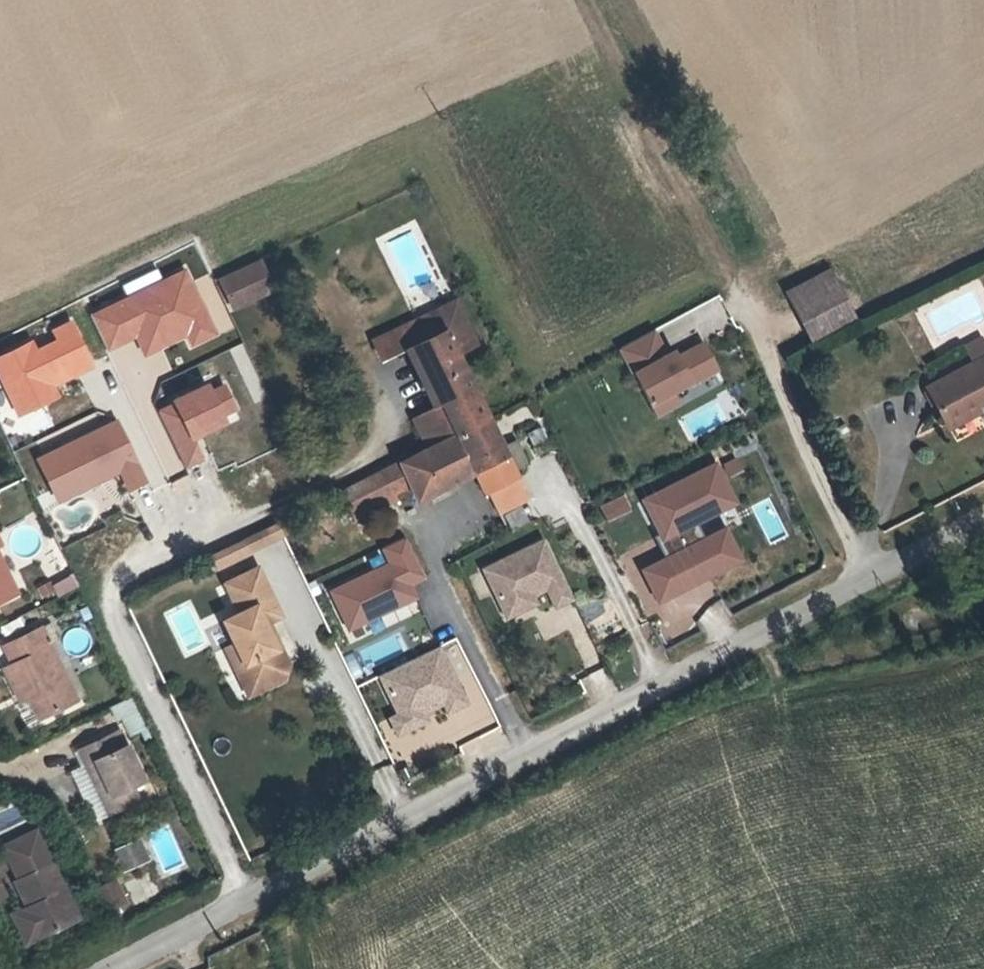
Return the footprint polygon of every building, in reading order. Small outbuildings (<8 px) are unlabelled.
[(234,306),(271,289),(258,262),(221,280),(234,306)] [(854,318),(829,269),(785,292),(809,340),(854,318)] [(104,312),(120,344),(134,337),(139,345),(161,335),(157,326),(177,316),(186,335),(192,346),(213,336),(183,273),(104,312)] [(456,434),(487,419),(455,354),(476,344),(455,301),(372,340),(381,358),(403,347),(406,351),(414,347),(442,405),(456,434)] [(120,344),(104,312),(89,319),(105,351),(120,344)] [(186,335),(177,316),(157,326),(161,335),(139,345),(145,355),(186,335)] [(66,324),(49,332),(53,342),(32,352),(27,342),(0,355),(0,383),(15,415),(41,403),(35,392),(48,386),(72,374),(70,371),(85,364),(66,324)] [(649,333),(616,351),(652,418),(674,406),(667,395),(685,385),(687,387),(714,372),(700,346),(674,360),(666,365),(662,359),(649,333)] [(977,407),(980,412),(983,419),(983,345),(981,340),(966,348),(974,363),(927,388),(946,424),(977,407)] [(670,354),(662,359),(666,365),(674,360),(670,354)] [(157,412),(183,467),(200,459),(189,437),(223,421),(220,414),(233,408),(222,386),(209,392),(205,384),(171,400),(172,404),(157,412)] [(48,386),(35,392),(41,403),(53,397),(48,386)] [(526,402),(491,412),(495,428),(530,418),(526,402)] [(456,434),(442,405),(413,419),(427,448),(456,434)] [(980,412),(977,407),(946,424),(948,428),(980,412)] [(501,448),(487,419),(456,434),(427,448),(341,491),(355,518),(395,499),(392,494),(410,485),(418,499),(476,470),(497,513),(522,501),(517,491),(522,488),(513,470),(526,463),(515,441),(501,448)] [(135,503),(152,495),(117,421),(50,453),(75,503),(123,480),(135,503)] [(75,503),(50,453),(36,459),(60,510),(75,503)] [(681,553),(694,581),(728,564),(713,533),(700,540),(691,521),(729,502),(710,463),(642,499),(657,532),(650,535),(662,561),(681,553)] [(622,495),(600,507),(606,520),(629,509),(622,495)] [(506,529),(523,521),(516,508),(500,516),(506,529)] [(275,523),(226,547),(233,561),(248,553),(247,551),(280,534),(275,523)] [(743,557),(728,526),(713,533),(728,564),(743,557)] [(424,576),(405,538),(398,539),(381,547),(390,566),(335,593),(353,628),(416,597),(410,584),(424,576)] [(482,572),(506,619),(526,608),(522,600),(530,596),(545,589),(554,607),(571,598),(542,541),(482,572)] [(226,547),(210,555),(216,569),(233,561),(226,547)] [(665,595),(694,581),(681,553),(662,561),(651,566),(665,595)] [(0,561),(0,600),(15,592),(0,561)] [(256,568),(224,584),(238,613),(222,621),(233,644),(256,692),(282,679),(287,665),(278,647),(274,649),(263,624),(279,616),(256,568)] [(71,580),(36,582),(37,596),(72,594),(71,580)] [(526,608),(534,604),(530,596),(522,600),(526,608)] [(3,645),(12,664),(28,696),(38,718),(75,700),(40,628),(3,645)] [(256,692),(233,644),(224,648),(247,696),(256,692)] [(443,705),(446,712),(464,703),(437,647),(378,675),(397,715),(439,696),(443,705)] [(28,696),(12,664),(3,668),(19,700),(28,696)] [(578,678),(584,694),(609,684),(602,668),(578,678)] [(425,722),(422,716),(443,705),(439,696),(397,715),(389,720),(396,736),(425,722)] [(77,749),(85,765),(93,761),(108,793),(99,798),(107,814),(138,799),(131,784),(142,779),(119,730),(77,749)] [(86,804),(99,798),(108,793),(93,761),(85,765),(71,772),(86,804)] [(2,845),(11,863),(44,848),(36,829),(2,845)] [(114,850),(124,870),(149,859),(139,838),(114,850)] [(27,907),(41,938),(78,920),(44,848),(11,863),(18,877),(13,879),(27,907)] [(133,900),(155,890),(148,873),(126,883),(133,900)] [(116,877),(92,889),(107,918),(130,906),(116,877)] [(11,915),(26,945),(41,938),(27,907),(11,915)] [(95,909),(81,916),(88,929),(101,923),(95,909)]
